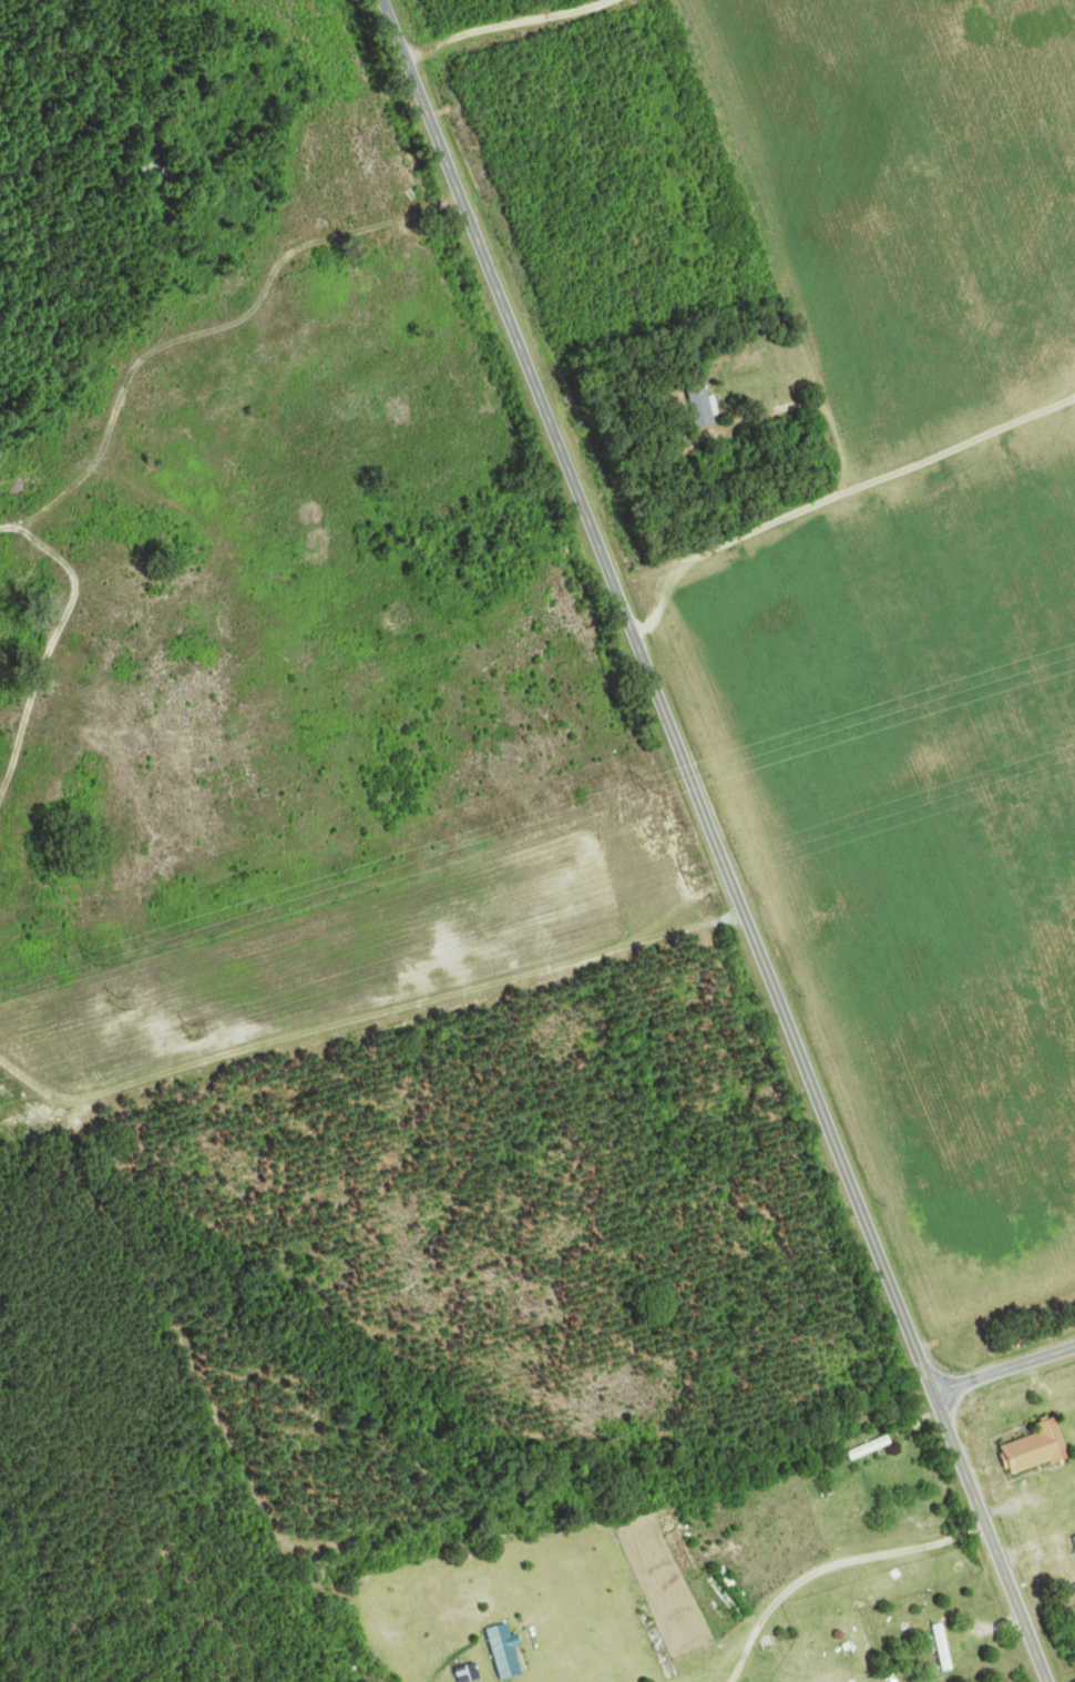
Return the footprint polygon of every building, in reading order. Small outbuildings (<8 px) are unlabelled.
[(688,391),(697,431),(719,426),(710,386),(688,391)] [(22,1089),(26,1082),(0,1066),(0,1075),(22,1089)] [(1041,1434),(1004,1446),(1013,1476),(1071,1458),(1058,1418),(1038,1424),(1041,1434)] [(502,1680),(528,1674),(519,1635),(513,1636),(510,1624),(490,1629),(502,1680)] [(944,1673),(956,1670),(946,1624),(934,1627),(944,1673)]
